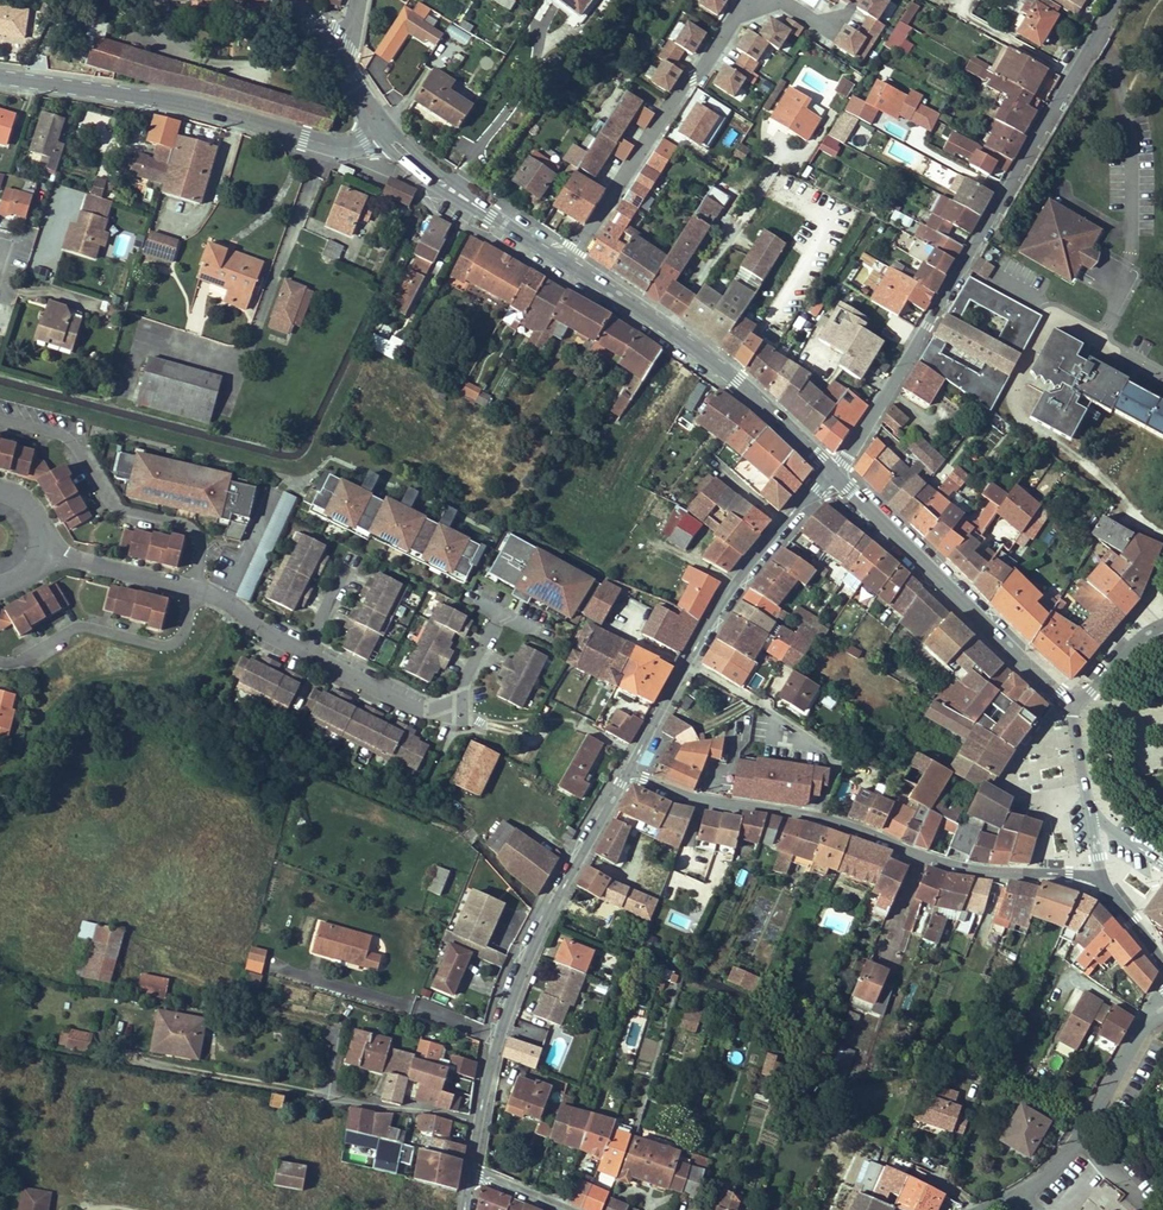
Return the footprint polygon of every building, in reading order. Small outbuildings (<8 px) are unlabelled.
[(500,6),(490,0),(487,0),(484,5),(497,13),(500,6)] [(494,0),(510,11),(516,0),(494,0)] [(579,17),(592,0),(558,0),(579,17)] [(701,4),(718,15),(728,0),(704,0),(701,4)] [(861,3),(857,9),(870,17),(859,34),(846,26),(835,45),(853,56),(864,37),(874,43),(885,26),(876,20),(887,2),(884,0),(863,0),(861,3)] [(1018,34),(1041,47),(1058,18),(1055,16),(1061,7),(1050,2),(1047,0),(1038,0),(1035,5),(1030,14),(1018,34)] [(1027,0),(1025,0),(1020,8),(1030,14),(1035,5),(1027,0)] [(1050,2),(1061,7),(1075,17),(1085,0),(1051,0),(1050,2)] [(913,3),(900,21),(907,26),(920,7),(913,3)] [(48,15),(51,8),(44,5),(41,12),(48,15)] [(0,6),(0,34),(25,38),(29,11),(0,6)] [(421,19),(411,13),(401,29),(420,41),(422,37),(434,44),(436,45),(443,35),(420,22),(421,19)] [(338,113),(104,40),(109,24),(94,19),(88,36),(95,38),(87,63),(145,81),(210,95),(328,132),(338,113)] [(770,19),(759,37),(768,43),(768,44),(778,51),(790,32),(797,37),(803,28),(788,19),(783,27),(770,19)] [(900,21),(885,46),(897,53),(912,29),(907,26),(900,21)] [(670,40),(658,59),(664,62),(651,81),(669,92),(682,72),(674,67),(684,50),(693,55),(706,35),(689,24),(676,44),(670,40)] [(467,25),(459,39),(467,44),(475,30),(467,25)] [(749,30),(737,49),(742,53),(737,61),(732,70),(726,66),(714,84),(734,97),(746,79),(747,80),(758,63),(757,62),(768,43),(749,30)] [(422,37),(420,41),(432,47),(434,44),(422,37)] [(990,72),(994,74),(1034,97),(1049,70),(1005,46),(992,68),(990,72)] [(464,58),(457,54),(451,65),(458,68),(464,58)] [(972,57),(970,61),(990,72),(992,68),(972,57)] [(985,81),(990,72),(970,61),(965,70),(985,81)] [(414,101),(458,129),(472,107),(448,91),(454,82),(434,70),(414,101)] [(1034,97),(994,74),(988,84),(1010,97),(1004,106),(1000,104),(998,109),(1002,111),(997,120),(1023,134),(1042,101),(1034,97)] [(843,78),(835,91),(840,95),(849,81),(843,78)] [(771,105),(786,82),(782,79),(767,102),(771,105)] [(849,81),(840,95),(846,98),(855,85),(849,81)] [(877,81),(866,102),(879,109),(898,119),(900,115),(909,97),(877,81)] [(821,117),(809,110),(814,102),(790,88),(771,120),(806,141),(821,117)] [(909,97),(900,115),(931,131),(939,116),(918,104),(922,97),(912,91),(909,97)] [(578,168),(594,178),(642,102),(627,92),(604,128),(597,138),(596,139),(587,154),(578,168)] [(746,92),(736,107),(750,116),(760,101),(746,92)] [(854,95),(846,108),(872,122),(879,109),(866,102),(854,95)] [(732,110),(711,96),(706,105),(703,103),(701,107),(699,106),(682,133),(701,145),(718,118),(711,113),(713,110),(727,118),(732,110)] [(767,111),(771,105),(767,102),(763,109),(767,111)] [(809,110),(821,117),(825,109),(814,102),(809,110)] [(998,109),(989,104),(984,113),(993,118),(998,109)] [(645,128),(654,115),(642,108),(633,121),(645,128)] [(998,109),(993,118),(997,120),(1002,111),(998,109)] [(5,145),(15,116),(0,111),(0,143),(5,145)] [(56,172),(65,145),(57,142),(64,119),(43,112),(31,152),(44,156),(51,158),(47,169),(56,172)] [(844,144),(859,120),(843,112),(828,135),(840,142),(844,144)] [(163,183),(180,123),(155,116),(148,142),(159,145),(155,161),(148,159),(149,157),(137,154),(131,173),(163,183)] [(994,135),(988,148),(1012,160),(1026,136),(1023,134),(997,120),(990,132),(994,135)] [(873,133),(874,129),(860,121),(858,125),(873,133)] [(939,121),(933,132),(938,135),(944,124),(939,121)] [(596,122),(589,133),(597,138),(604,128),(596,122)] [(1005,172),(1012,160),(988,148),(953,128),(947,140),(994,166),(1005,172)] [(730,130),(722,144),(729,148),(737,134),(730,130)] [(879,138),(882,133),(875,130),(872,134),(879,138)] [(588,134),(579,148),(587,154),(596,139),(588,134)] [(840,142),(828,135),(818,150),(835,158),(840,148),(838,147),(840,142)] [(171,167),(208,177),(217,147),(180,136),(171,167)] [(655,151),(670,160),(678,147),(663,138),(655,151)] [(894,139),(887,151),(909,164),(916,152),(894,139)] [(624,161),(633,147),(621,140),(613,153),(624,161)] [(994,166),(947,140),(943,148),(956,156),(958,153),(972,160),(971,164),(989,175),(994,166)] [(740,143),(732,156),(742,163),(751,150),(740,143)] [(579,148),(573,144),(562,161),(569,165),(562,176),(570,181),(574,174),(578,168),(587,154),(579,148)] [(529,159),(555,177),(560,168),(535,151),(529,159)] [(655,151),(588,255),(645,294),(666,260),(624,231),(628,225),(670,160),(655,151)] [(51,158),(44,156),(40,167),(47,169),(51,158)] [(529,159),(513,182),(539,200),(555,177),(529,159)] [(341,165),(338,173),(352,178),(355,171),(341,165)] [(208,177),(171,167),(162,193),(200,205),(208,177)] [(949,188),(956,176),(950,172),(943,185),(949,188)] [(574,174),(554,205),(585,224),(604,194),(574,174)] [(953,203),(979,217),(993,193),(957,174),(956,176),(949,188),(949,189),(958,195),(953,203)] [(96,179),(92,195),(102,198),(104,189),(111,191),(113,184),(96,179)] [(409,206),(416,191),(391,179),(384,193),(409,206)] [(714,186),(706,198),(715,203),(721,207),(723,208),(733,194),(720,185),(718,189),(714,186)] [(22,195),(32,198),(35,191),(24,187),(22,195)] [(343,188),(328,226),(351,235),(366,198),(343,188)] [(32,198),(22,195),(6,189),(0,207),(0,214),(6,216),(8,212),(13,214),(26,218),(32,198)] [(92,195),(87,194),(85,202),(110,210),(113,201),(102,198),(92,195)] [(927,228),(945,237),(953,225),(969,235),(979,217),(953,203),(941,196),(932,213),(934,215),(927,228)] [(666,260),(645,294),(672,312),(686,291),(674,284),(717,214),(711,210),(715,203),(706,198),(671,253),(666,260)] [(1048,201),(1045,206),(1082,227),(1085,222),(1048,201)] [(110,210),(85,202),(77,226),(76,231),(70,229),(64,249),(95,258),(100,244),(97,243),(100,232),(103,232),(110,210)] [(715,203),(711,210),(717,214),(721,207),(715,203)] [(1082,227),(1045,206),(1036,223),(1032,230),(1028,236),(1019,253),(1055,273),(1059,267),(1066,269),(1080,263),(1088,248),(1087,233),(1082,227)] [(916,232),(920,224),(895,210),(890,219),(916,232)] [(450,225),(435,217),(415,256),(418,257),(432,264),(444,242),(441,240),(450,225)] [(1030,219),(1026,226),(1032,230),(1036,223),(1030,219)] [(1096,235),(1100,238),(1103,232),(1085,222),(1082,227),(1096,235)] [(927,228),(920,224),(916,232),(914,236),(918,239),(910,254),(912,255),(944,275),(963,246),(945,237),(927,228)] [(628,225),(624,231),(666,260),(671,253),(628,225)] [(1096,235),(1082,227),(1087,233),(1088,248),(1080,263),(1066,269),(1059,267),(1055,273),(1073,284),(1083,265),(1089,268),(1096,262),(1098,253),(1092,250),(1100,238),(1096,235)] [(695,298),(682,319),(693,327),(721,347),(740,316),(754,295),(770,269),(776,260),(786,245),(764,230),(723,298),(704,286),(695,298)] [(1006,233),(1001,230),(995,240),(1000,243),(1006,233)] [(100,232),(97,243),(100,244),(105,245),(108,234),(103,232),(100,232)] [(144,254),(172,262),(179,242),(150,233),(144,254)] [(529,271),(470,237),(452,274),(465,282),(466,280),(511,304),(529,271)] [(337,262),(344,246),(329,240),(322,256),(337,262)] [(261,268),(263,264),(209,243),(208,246),(225,252),(223,257),(230,260),(230,259),(244,264),(245,262),(261,268)] [(225,252),(208,246),(202,262),(204,263),(198,279),(227,290),(234,292),(230,304),(246,310),(248,305),(245,304),(248,295),(251,296),(261,268),(245,262),(244,264),(230,259),(230,260),(223,257),(225,252)] [(895,259),(890,267),(934,294),(944,275),(912,255),(906,266),(895,259)] [(405,316),(432,264),(418,257),(391,309),(405,316)] [(973,270),(986,279),(994,267),(980,259),(973,270)] [(776,260),(770,269),(786,279),(792,270),(776,260)] [(42,282),(47,269),(35,265),(31,277),(42,282)] [(890,267),(871,299),(890,312),(894,306),(898,309),(905,307),(909,300),(925,312),(934,294),(890,267)] [(770,269),(754,295),(769,304),(788,280),(786,279),(770,269)] [(510,327),(516,330),(519,325),(522,319),(544,280),(529,271),(511,304),(508,311),(517,316),(510,327)] [(1031,312),(968,278),(947,314),(1004,345),(1003,347),(1010,351),(1012,348),(1031,312)] [(533,350),(566,292),(544,280),(522,319),(519,325),(533,333),(526,346),(533,350)] [(305,288),(286,281),(269,327),(288,334),(292,324),(305,288)] [(299,326),(312,291),(305,288),(292,324),(299,326)] [(234,292),(227,290),(223,301),(230,304),(234,292)] [(686,291),(672,312),(682,319),(695,298),(686,291)] [(590,306),(566,292),(533,350),(536,352),(531,361),(537,364),(552,335),(562,340),(569,327),(573,329),(590,306)] [(818,301),(810,314),(816,316),(824,304),(818,301)] [(64,339),(74,342),(81,322),(71,318),(66,307),(55,304),(53,311),(48,309),(44,321),(41,320),(35,339),(48,343),(50,339),(62,343),(64,339)] [(611,318),(590,306),(573,329),(589,339),(578,353),(585,357),(602,331),(611,318)] [(894,306),(890,312),(899,318),(905,307),(898,309),(894,306)] [(84,313),(66,307),(71,318),(81,322),(84,313)] [(824,344),(849,359),(868,371),(882,349),(864,337),(870,328),(845,312),(824,344)] [(1012,348),(1010,351),(1013,352),(1034,313),(1031,312),(1012,348)] [(1034,313),(1013,352),(1019,356),(1040,317),(1034,313)] [(947,314),(933,338),(991,369),(992,367),(1003,347),(1004,345),(947,314)] [(740,316),(721,347),(734,359),(756,380),(774,352),(751,335),(756,326),(740,316)] [(622,357),(637,333),(611,318),(602,331),(585,357),(595,363),(604,346),(617,354),(622,357)] [(1029,371),(1049,383),(1054,373),(1060,376),(1065,368),(1069,371),(1061,383),(1064,385),(1071,389),(1086,363),(1076,357),(1083,345),(1053,328),(1029,371)] [(661,350),(637,333),(622,357),(618,362),(638,376),(631,383),(612,411),(620,417),(661,350)] [(974,399),(982,405),(1000,371),(992,367),(991,369),(933,338),(918,362),(944,379),(974,399)] [(50,339),(48,343),(72,351),(74,342),(64,339),(62,343),(50,339)] [(793,353),(800,344),(794,341),(788,350),(793,353)] [(397,355),(400,349),(392,345),(389,351),(397,355)] [(1003,347),(992,367),(1000,371),(1010,351),(1003,347)] [(625,415),(638,423),(671,371),(677,361),(661,350),(620,417),(617,422),(620,423),(625,415)] [(1010,351),(1000,371),(1008,376),(1019,356),(1013,352),(1010,351)] [(774,352),(756,380),(761,384),(768,391),(782,357),(774,352)] [(622,357),(617,354),(613,359),(618,362),(622,357)] [(782,357),(768,391),(779,400),(800,368),(782,357)] [(150,359),(141,389),(170,397),(178,367),(150,359)] [(868,371),(849,359),(842,370),(861,382),(868,371)] [(1096,363),(1089,359),(1086,363),(1071,389),(1070,391),(1079,396),(1096,363)] [(682,365),(677,361),(671,371),(677,374),(682,365)] [(918,362),(902,388),(929,404),(944,379),(918,362)] [(1079,396),(1091,403),(1110,413),(1111,410),(1157,435),(1162,427),(1162,402),(1127,383),(1128,380),(1096,363),(1079,396)] [(222,379),(178,367),(170,397),(198,405),(213,409),(222,379)] [(800,368),(779,400),(787,408),(816,434),(825,422),(811,411),(823,396),(807,381),(811,375),(800,368)] [(1054,373),(1049,383),(1059,388),(1061,383),(1069,371),(1065,368),(1060,376),(1054,373)] [(881,375),(874,369),(870,375),(878,380),(881,375)] [(1008,376),(1000,371),(982,405),(986,408),(990,412),(1008,376)] [(823,396),(836,407),(847,392),(834,381),(823,396)] [(684,408),(691,412),(706,386),(699,382),(684,408)] [(440,385),(435,396),(442,400),(448,389),(440,385)] [(1042,391),(1034,407),(1065,425),(1079,396),(1070,391),(1071,389),(1064,385),(1060,393),(1057,392),(1051,395),(1042,391)] [(480,394),(464,386),(459,394),(460,395),(475,402),(480,394)] [(170,397),(141,389),(137,403),(194,419),(198,405),(170,397)] [(749,413),(718,391),(696,421),(726,443),(737,428),(749,413)] [(480,394),(475,402),(486,407),(491,397),(481,392),(480,394)] [(816,434),(835,452),(868,405),(847,392),(836,407),(828,418),(825,422),(816,434)] [(823,396),(811,411),(825,422),(828,418),(836,407),(823,396)] [(1091,403),(1079,396),(1065,425),(1076,430),(1091,403)] [(982,405),(974,399),(966,410),(978,418),(979,417),(986,408),(982,405)] [(198,405),(194,419),(209,423),(213,409),(198,405)] [(893,405),(886,414),(902,428),(909,420),(893,405)] [(668,433),(678,417),(659,406),(650,422),(668,433)] [(986,408),(979,417),(989,424),(995,415),(990,412),(986,408)] [(766,428),(749,413),(737,428),(726,443),(743,456),(766,428)] [(995,415),(989,424),(1003,435),(1007,429),(1009,430),(1012,427),(995,415)] [(334,424),(331,432),(339,435),(342,428),(334,424)] [(361,429),(353,426),(350,432),(357,436),(361,429)] [(793,453),(766,428),(743,456),(757,469),(771,481),(781,467),(793,453)] [(934,474),(944,461),(913,430),(901,443),(934,474)] [(853,469),(890,504),(916,475),(924,466),(917,460),(909,469),(875,440),(853,469)] [(28,476),(28,477),(38,480),(62,520),(66,517),(68,521),(72,529),(90,518),(67,479),(70,477),(64,466),(50,474),(43,463),(33,460),(35,453),(17,448),(17,447),(0,442),(0,469),(28,476)] [(138,454),(145,456),(146,451),(133,448),(132,456),(137,457),(138,454)] [(116,473),(121,454),(115,453),(111,472),(116,473)] [(810,470),(793,453),(781,467),(800,483),(810,470)] [(224,538),(240,542),(254,511),(251,510),(256,488),(250,487),(246,486),(247,481),(219,475),(206,472),(168,463),(163,484),(155,483),(161,461),(161,459),(145,456),(138,454),(137,457),(132,456),(121,454),(116,473),(115,479),(126,481),(131,483),(128,497),(159,504),(161,497),(197,506),(195,512),(218,517),(217,519),(229,522),(228,527),(227,529),(226,529),(224,538)] [(163,484),(168,463),(161,461),(155,483),(163,484)] [(221,469),(208,466),(206,472),(219,475),(221,469)] [(800,483),(781,467),(771,481),(790,496),(800,483)] [(911,525),(925,538),(949,506),(943,502),(953,490),(956,492),(969,477),(957,467),(936,493),(934,496),(911,525)] [(1019,482),(1016,486),(1041,504),(1049,493),(1027,476),(1029,472),(1027,471),(1019,482)] [(379,477),(371,473),(362,491),(363,492),(369,495),(370,495),(379,477)] [(362,491),(330,475),(321,493),(310,488),(304,501),(313,506),(315,502),(321,505),(323,511),(340,520),(345,518),(359,524),(360,530),(371,535),(372,532),(379,535),(385,533),(399,540),(401,546),(418,555),(424,553),(437,559),(439,565),(456,573),(461,571),(468,575),(473,566),(471,565),(480,546),(449,531),(448,530),(443,540),(443,541),(441,545),(434,541),(436,537),(437,538),(442,527),(441,527),(410,511),(408,510),(399,528),(394,526),(404,508),(402,507),(387,500),(385,503),(370,495),(369,495),(363,505),(364,505),(362,509),(355,506),(357,502),(358,502),(363,492),(362,491)] [(916,475),(890,504),(900,514),(923,487),(925,485),(916,475)] [(977,486),(985,492),(990,483),(983,478),(977,486)] [(1014,478),(1004,492),(1009,495),(1016,486),(1019,482),(1014,478)] [(715,506),(727,489),(714,479),(687,509),(703,522),(715,506)] [(123,496),(128,497),(131,483),(126,481),(123,496)] [(790,496),(771,481),(759,495),(778,511),(790,496)] [(985,492),(982,495),(990,501),(1000,508),(1009,495),(1004,492),(991,482),(990,483),(985,492)] [(925,485),(923,487),(934,496),(936,493),(925,485)] [(1000,508),(995,515),(1013,529),(1002,545),(1010,550),(1015,543),(1021,533),(1034,514),(1041,504),(1016,486),(1009,495),(1000,508)] [(923,487),(900,514),(911,525),(934,496),(923,487)] [(402,507),(404,508),(408,510),(410,511),(419,493),(411,489),(402,507)] [(737,497),(727,489),(715,506),(724,513),(737,497)] [(251,602),(295,496),(282,490),(238,596),(251,602)] [(369,495),(363,492),(358,502),(357,502),(355,506),(362,509),(364,505),(363,505),(369,495)] [(953,501),(949,506),(962,517),(971,505),(957,495),(953,501)] [(195,512),(197,506),(161,497),(159,504),(195,513),(195,512)] [(769,522),(737,497),(724,513),(715,506),(703,522),(717,533),(731,514),(758,535),(769,522)] [(313,506),(304,501),(301,507),(368,540),(370,536),(371,535),(360,530),(359,524),(345,518),(340,520),(323,511),(321,505),(315,502),(313,506)] [(986,508),(973,527),(970,531),(979,537),(981,534),(985,530),(995,515),(1000,508),(990,501),(986,508)] [(663,531),(674,510),(663,505),(652,525),(663,531)] [(823,505),(800,530),(827,551),(846,523),(823,505)] [(661,533),(670,538),(686,515),(688,513),(676,506),(674,510),(663,531),(661,533)] [(949,506),(925,538),(937,550),(961,518),(962,517),(949,506)] [(408,510),(404,508),(394,526),(399,528),(408,510)] [(458,512),(451,508),(441,527),(442,527),(448,530),(449,531),(458,512)] [(731,514),(717,533),(714,537),(717,539),(703,559),(727,573),(741,556),(758,535),(731,514)] [(1034,514),(1021,533),(1027,538),(1040,519),(1034,514)] [(685,550),(701,527),(686,515),(670,538),(668,541),(685,550)] [(1102,517),(1091,534),(1123,553),(1130,542),(1133,535),(1102,517)] [(961,518),(937,550),(947,559),(970,531),(973,527),(961,518)] [(229,522),(217,519),(216,524),(228,527),(229,522)] [(825,552),(843,564),(863,536),(846,523),(827,551),(825,552)] [(448,530),(442,527),(437,538),(436,537),(434,541),(441,545),(443,541),(443,540),(448,530)] [(985,530),(981,534),(986,538),(975,552),(981,557),(988,551),(995,555),(1002,545),(985,530)] [(970,531),(947,559),(973,585),(993,558),(995,555),(988,551),(981,557),(975,552),(986,538),(981,534),(979,537),(970,531)] [(125,532),(120,553),(177,568),(185,540),(172,537),(171,540),(153,535),(153,537),(135,532),(134,534),(125,532)] [(372,532),(371,535),(370,536),(464,584),(468,575),(461,571),(456,573),(439,565),(437,559),(424,553),(418,555),(401,546),(399,540),(385,533),(379,535),(372,532)] [(298,533),(266,599),(293,612),(297,603),(303,606),(311,590),(305,587),(312,571),(319,574),(327,558),(321,555),(325,546),(298,533)] [(500,554),(510,536),(506,533),(495,551),(500,554)] [(1021,533),(1015,543),(1023,548),(1029,540),(1027,538),(1021,533)] [(1133,535),(1130,542),(1156,558),(1161,546),(1134,534),(1133,535)] [(576,610),(584,614),(602,585),(582,574),(573,569),(557,560),(545,554),(511,535),(510,536),(500,554),(491,570),(489,574),(498,579),(516,589),(514,593),(520,596),(522,592),(531,597),(545,605),(548,607),(549,606),(552,607),(568,616),(571,618),(576,610)] [(872,544),(863,536),(843,564),(841,566),(850,573),(872,544)] [(1156,558),(1130,542),(1123,553),(1120,557),(1132,566),(1131,567),(1119,581),(1138,599),(1151,569),(1156,558)] [(885,554),(872,544),(850,573),(843,582),(851,587),(857,579),(862,582),(885,554)] [(783,550),(772,563),(797,580),(805,586),(816,572),(783,550)] [(1108,569),(1120,556),(1112,550),(1100,562),(1101,563),(1108,569)] [(558,558),(547,551),(545,554),(557,560),(558,558)] [(885,554),(862,582),(877,595),(899,567),(885,554)] [(1120,557),(1120,556),(1108,569),(1101,563),(1085,581),(1106,599),(1124,617),(1138,599),(1119,581),(1131,567),(1132,566),(1120,557)] [(993,558),(973,585),(990,603),(1011,572),(993,558)] [(772,563),(760,578),(785,595),(797,580),(772,563)] [(813,569),(824,577),(828,571),(817,563),(813,569)] [(584,572),(574,566),(573,569),(582,574),(584,572)] [(697,570),(689,566),(682,580),(690,584),(697,570)] [(899,567),(877,595),(889,605),(903,616),(904,615),(922,588),(899,567)] [(489,574),(491,570),(487,568),(482,577),(495,584),(498,579),(489,574)] [(1011,572),(990,603),(1005,618),(1032,644),(1049,616),(1035,603),(1042,596),(1014,569),(1011,572)] [(683,610),(698,621),(720,582),(697,570),(690,584),(678,607),(683,610)] [(351,630),(343,648),(367,660),(379,635),(382,636),(407,587),(380,574),(376,582),(369,579),(361,595),(367,598),(360,614),(353,611),(345,627),(351,630)] [(760,578),(750,590),(776,607),(785,595),(760,578)] [(621,591),(604,582),(602,585),(584,614),(601,625),(621,591)] [(11,623),(19,637),(31,630),(29,627),(68,605),(57,586),(50,591),(46,593),(44,589),(4,612),(0,611),(0,629),(11,623)] [(169,602),(111,587),(105,608),(115,611),(114,613),(132,618),(132,619),(150,624),(149,627),(161,630),(169,602)] [(1013,674),(922,588),(904,615),(926,633),(919,640),(924,644),(946,666),(952,660),(959,652),(975,666),(968,674),(960,683),(962,685),(955,687),(948,691),(935,702),(974,724),(1013,750),(1035,721),(1014,705),(998,692),(1013,674)] [(750,590),(742,602),(774,623),(778,618),(782,610),(776,607),(750,590)] [(1035,603),(1049,616),(1052,612),(1057,603),(1046,591),(1042,596),(1035,603)] [(520,596),(514,593),(512,596),(527,604),(528,602),(531,597),(522,592),(520,596)] [(545,605),(531,597),(528,602),(542,610),(545,605)] [(1124,617),(1106,599),(1077,631),(1098,647),(1124,617)] [(742,602),(733,615),(767,634),(774,623),(742,602)] [(466,617),(439,603),(405,671),(429,683),(438,665),(444,668),(452,652),(446,649),(454,632),(464,637),(468,628),(462,625),(466,617)] [(672,613),(658,605),(643,634),(664,645),(679,616),(672,613)] [(679,616),(683,610),(676,606),(672,613),(679,616)] [(797,606),(792,616),(803,622),(811,627),(817,618),(797,606)] [(568,616),(552,607),(550,612),(565,621),(568,616)] [(683,610),(679,616),(664,645),(680,654),(698,621),(683,610)] [(787,613),(782,610),(778,618),(783,621),(787,613)] [(1032,644),(1052,662),(1065,645),(1068,640),(1058,630),(1065,622),(1052,612),(1049,616),(1032,644)] [(728,623),(717,640),(752,661),(767,634),(733,615),(728,623)] [(926,633),(904,615),(903,616),(899,622),(919,640),(926,633)] [(819,619),(817,618),(811,627),(819,631),(816,636),(823,640),(825,636),(829,630),(817,623),(819,619)] [(796,634),(781,660),(797,669),(816,636),(819,631),(811,627),(803,622),(796,634)] [(888,629),(892,633),(897,625),(893,623),(888,629)] [(616,686),(636,649),(587,624),(581,635),(589,638),(586,642),(583,641),(579,649),(584,651),(581,656),(574,652),(568,663),(616,686)] [(782,626),(775,639),(789,647),(796,634),(782,626)] [(1068,640),(1065,645),(1085,662),(1098,647),(1077,631),(1076,630),(1068,640)] [(768,651),(781,660),(789,647),(775,639),(768,651)] [(702,664),(740,687),(754,663),(752,661),(717,640),(702,664)] [(497,696),(521,708),(547,656),(523,645),(515,662),(508,659),(500,675),(506,679),(497,696)] [(1065,645),(1052,662),(1070,679),(1085,662),(1065,645)] [(848,646),(845,652),(857,659),(860,653),(848,646)] [(672,667),(636,649),(616,686),(652,704),(672,667)] [(959,652),(952,660),(968,674),(975,666),(959,652)] [(295,674),(286,670),(283,676),(276,672),(280,665),(263,656),(259,664),(251,660),(250,662),(242,658),(233,675),(241,679),(237,687),(287,712),(300,684),(292,680),(295,674)] [(818,686),(795,672),(780,697),(789,703),(803,711),(818,686)] [(292,680),(300,684),(303,678),(295,674),(292,680)] [(1013,674),(998,692),(1014,705),(1028,687),(1013,674)] [(823,689),(818,686),(803,711),(789,703),(787,707),(805,718),(823,689)] [(1028,687),(1014,705),(1035,721),(1047,704),(1028,687)] [(313,711),(309,719),(390,760),(391,757),(417,770),(429,747),(411,738),(414,731),(398,723),(395,729),(379,721),(382,715),(366,707),(363,713),(347,705),(350,699),(334,691),(331,697),(323,693),(322,694),(314,690),(305,707),(313,711)] [(0,691),(0,738),(7,740),(15,710),(12,709),(15,695),(0,691)] [(935,702),(934,701),(929,709),(926,715),(925,716),(967,740),(958,756),(996,778),(1013,750),(974,724),(935,702)] [(630,721),(631,718),(618,709),(609,726),(619,730),(626,719),(630,721)] [(629,744),(642,721),(632,715),(631,718),(630,721),(626,719),(619,730),(609,726),(606,732),(629,744)] [(691,728),(672,715),(662,732),(674,739),(675,740),(691,728)] [(684,745),(666,781),(694,791),(707,757),(727,761),(728,756),(725,755),(727,739),(720,727),(703,733),(705,742),(689,745),(684,745)] [(693,737),(689,745),(705,742),(703,733),(693,737)] [(588,735),(559,786),(580,798),(588,785),(587,784),(582,781),(586,773),(603,743),(588,735)] [(674,739),(654,776),(666,781),(684,745),(675,740),(674,739)] [(498,754),(471,741),(451,783),(478,796),(498,754)] [(861,741),(857,748),(859,749),(869,755),(875,758),(879,751),(861,741)] [(869,755),(859,749),(854,759),(863,765),(869,755)] [(919,805),(929,810),(956,823),(966,804),(941,791),(952,773),(949,771),(918,754),(902,781),(916,787),(908,799),(910,800),(919,805)] [(958,756),(949,771),(952,773),(979,787),(981,783),(982,783),(989,787),(996,778),(958,756)] [(807,802),(808,794),(818,795),(819,784),(821,769),(757,759),(756,764),(738,761),(732,795),(779,802),(780,794),(785,795),(784,803),(794,804),(794,800),(807,802)] [(592,776),(586,773),(582,781),(587,784),(592,776)] [(982,783),(966,815),(970,817),(983,823),(988,825),(1003,795),(989,787),(982,783)] [(671,805),(633,787),(619,811),(659,829),(667,814),(671,805)] [(860,790),(848,817),(865,822),(882,830),(893,805),(860,790)] [(1013,801),(1003,795),(988,825),(999,830),(1017,835),(1035,839),(1040,822),(1019,816),(1008,813),(1012,802),(1013,801)] [(919,805),(910,800),(906,807),(916,812),(919,805)] [(893,805),(882,830),(901,840),(916,812),(906,807),(895,801),(893,805)] [(1012,802),(1008,813),(1019,816),(1023,805),(1012,802)] [(694,810),(671,805),(667,814),(659,829),(654,838),(679,848),(694,810)] [(916,812),(901,840),(913,846),(921,828),(929,811),(929,810),(919,805),(916,812)] [(921,828),(913,846),(927,850),(938,825),(956,833),(959,826),(929,811),(921,828)] [(723,816),(704,812),(696,847),(714,852),(723,816)] [(741,820),(737,837),(758,844),(759,840),(764,826),(767,816),(742,813),(741,820)] [(741,820),(723,816),(714,852),(733,856),(737,837),(741,820)] [(764,826),(759,840),(771,845),(782,819),(767,816),(764,826)] [(956,833),(950,848),(970,857),(979,834),(983,823),(970,817),(967,823),(959,826),(956,833)] [(629,826),(614,820),(595,854),(614,865),(629,826)] [(788,820),(776,849),(782,852),(775,872),(786,875),(790,862),(793,855),(805,824),(788,820)] [(529,840),(503,822),(487,844),(497,856),(507,870),(529,840)] [(814,826),(805,824),(793,855),(803,858),(810,861),(813,862),(819,848),(826,830),(814,826)] [(576,831),(568,827),(562,838),(564,840),(571,839),(576,831)] [(813,862),(809,871),(823,876),(826,867),(837,871),(849,838),(826,830),(819,848),(813,862)] [(996,838),(989,864),(1008,865),(1017,835),(999,830),(996,838)] [(996,838),(979,834),(970,857),(969,860),(989,864),(996,838)] [(1017,835),(1008,865),(1027,866),(1035,839),(1017,835)] [(892,853),(849,838),(837,871),(876,886),(889,860),(892,853)] [(552,856),(529,840),(507,870),(535,894),(538,896),(559,860),(552,856)] [(552,856),(559,860),(562,855),(556,849),(552,856)] [(803,858),(793,855),(790,862),(807,868),(810,861),(803,858)] [(908,869),(889,860),(876,886),(865,908),(886,918),(908,869)] [(427,890),(440,895),(450,872),(437,867),(427,890)] [(610,879),(588,867),(577,886),(599,899),(610,879)] [(945,874),(927,867),(907,916),(916,920),(922,900),(935,904),(945,874)] [(662,896),(672,899),(677,886),(700,893),(704,881),(670,871),(662,896)] [(974,879),(945,874),(935,904),(934,906),(940,908),(937,915),(932,913),(922,940),(934,944),(943,918),(957,920),(974,879)] [(992,881),(974,879),(957,920),(953,930),(966,935),(975,913),(982,916),(983,912),(992,881)] [(1042,882),(1040,890),(1030,916),(1063,927),(1078,894),(1042,882)] [(1021,886),(1008,883),(1005,892),(1001,891),(994,916),(991,932),(1002,936),(1006,927),(1009,928),(1010,923),(1021,886)] [(1040,890),(1021,886),(1010,923),(1016,925),(1028,928),(1030,916),(1040,890)] [(1162,928),(1162,888),(1145,914),(1146,914),(1162,928)] [(491,932),(503,905),(473,892),(455,934),(446,930),(441,940),(450,944),(471,954),(473,954),(478,944),(484,929),(491,932)] [(1078,894),(1063,927),(1076,934),(1096,903),(1078,894)] [(851,908),(859,911),(863,900),(855,897),(851,908)] [(1096,903),(1076,934),(1074,938),(1086,950),(1110,919),(1096,903)] [(854,915),(826,905),(819,927),(847,936),(854,915)] [(916,920),(907,916),(903,929),(911,932),(916,920)] [(1086,950),(1082,953),(1072,965),(1083,973),(1086,968),(1093,959),(1094,958),(1122,932),(1110,919),(1086,950)] [(91,955),(115,959),(123,930),(84,922),(79,939),(94,942),(91,955)] [(378,970),(381,957),(367,954),(370,946),(359,943),(361,935),(320,923),(314,945),(326,948),(324,955),(335,958),(336,955),(346,958),(345,961),(378,970)] [(1076,934),(1063,927),(1059,937),(1071,943),(1074,938),(1076,934)] [(485,947),(491,932),(484,929),(478,944),(473,954),(502,967),(506,957),(485,947)] [(1086,968),(1083,973),(1087,976),(1097,962),(1099,965),(1110,954),(1122,968),(1139,952),(1122,932),(1094,958),(1093,959),(1086,968)] [(372,938),(361,935),(359,943),(370,946),(372,938)] [(1086,950),(1074,938),(1071,943),(1082,953),(1086,950)] [(593,952),(565,941),(556,963),(558,964),(584,974),(593,952)] [(453,995),(471,954),(450,944),(444,956),(446,959),(434,987),(453,995)] [(326,948),(314,945),(312,952),(324,955),(326,948)] [(251,948),(248,959),(264,962),(267,952),(251,948)] [(1157,974),(1139,952),(1122,968),(1146,993),(1157,974)] [(109,982),(115,959),(91,955),(88,968),(78,966),(76,975),(109,982)] [(705,961),(699,958),(696,964),(702,966),(705,961)] [(887,972),(866,963),(849,1002),(871,1011),(883,981),(887,972)] [(581,983),(584,974),(558,964),(556,969),(558,970),(557,973),(559,975),(550,997),(545,994),(543,994),(535,1016),(560,1026),(569,1005),(572,1006),(581,983)] [(729,980),(751,990),(756,979),(734,969),(729,980)] [(259,985),(261,976),(247,971),(244,981),(259,985)] [(557,973),(554,973),(545,994),(550,997),(559,975),(557,973)] [(143,975),(140,989),(148,991),(148,994),(164,997),(168,980),(143,975)] [(666,981),(659,979),(656,987),(663,990),(666,981)] [(893,986),(883,981),(871,1011),(883,1016),(893,986)] [(1101,1005),(1102,1004),(1084,991),(1057,1039),(1076,1050),(1093,1021),(1101,1025),(1110,1009),(1101,1005)] [(1132,1018),(1112,1006),(1110,1009),(1101,1025),(1096,1033),(1117,1045),(1132,1018)] [(684,1008),(678,1025),(695,1031),(700,1014),(684,1008)] [(861,1014),(850,1010),(845,1023),(856,1028),(861,1014)] [(166,1046),(199,1052),(205,1020),(160,1011),(153,1051),(165,1053),(166,1046)] [(521,1021),(516,1032),(543,1042),(548,1032),(521,1021)] [(70,1036),(71,1033),(62,1031),(59,1044),(68,1046),(70,1036)] [(88,1051),(92,1035),(71,1031),(71,1033),(68,1046),(88,1051)] [(357,1031),(347,1063),(390,1075),(390,1073),(408,1079),(413,1060),(415,1055),(390,1048),(392,1041),(357,1031)] [(541,1050),(508,1039),(502,1056),(536,1069),(541,1050)] [(443,1046),(420,1040),(415,1055),(413,1060),(448,1070),(453,1072),(471,1078),(476,1062),(452,1054),(449,1062),(443,1060),(446,1051),(443,1046)] [(838,1069),(847,1049),(832,1043),(823,1063),(838,1069)] [(165,1053),(198,1059),(199,1052),(166,1046),(165,1053)] [(768,1053),(761,1074),(770,1077),(777,1056),(768,1053)] [(448,1070),(413,1060),(408,1079),(420,1083),(415,1099),(449,1110),(453,1096),(447,1093),(441,1092),(448,1070)] [(447,1093),(453,1072),(448,1070),(441,1092),(447,1093)] [(382,1101),(400,1106),(403,1095),(415,1099),(420,1083),(408,1079),(390,1073),(390,1075),(382,1101)] [(523,1081),(519,1079),(510,1104),(527,1110),(525,1113),(539,1118),(550,1088),(537,1083),(538,1080),(525,1076),(523,1081)] [(936,1086),(932,1098),(924,1123),(936,1127),(937,1122),(941,1124),(939,1128),(952,1132),(957,1116),(960,1108),(953,1105),(957,1093),(936,1086)] [(572,1097),(564,1094),(554,1127),(550,1139),(580,1149),(591,1115),(568,1108),(572,1097)] [(270,1106),(283,1109),(285,1097),(272,1095),(270,1106)] [(924,1123),(932,1098),(924,1095),(915,1120),(924,1123)] [(453,1096),(449,1110),(456,1112),(460,1098),(453,1096)] [(525,1113),(527,1110),(510,1104),(507,1111),(524,1117),(525,1113)] [(1029,1157),(1049,1122),(1021,1106),(1001,1141),(1029,1157)] [(374,1113),(349,1108),(346,1130),(370,1136),(374,1113)] [(393,1114),(374,1113),(370,1136),(397,1143),(400,1131),(389,1129),(393,1114)] [(437,1116),(424,1115),(422,1131),(448,1137),(451,1121),(437,1116)] [(615,1122),(591,1115),(580,1149),(602,1159),(612,1130),(615,1122)] [(952,1132),(963,1136),(968,1120),(957,1116),(952,1132)] [(536,1134),(550,1139),(554,1127),(540,1122),(536,1134)] [(629,1136),(632,1128),(615,1122),(612,1130),(629,1136)] [(370,1136),(346,1130),(344,1141),(361,1145),(360,1146),(369,1148),(367,1155),(376,1157),(373,1169),(396,1175),(399,1163),(410,1165),(414,1148),(403,1145),(397,1143),(370,1136)] [(618,1170),(629,1136),(612,1130),(602,1159),(600,1163),(618,1170)] [(434,1139),(427,1137),(425,1151),(431,1152),(434,1139)] [(678,1145),(654,1137),(651,1144),(676,1152),(678,1145)] [(651,1144),(635,1138),(624,1168),(619,1180),(628,1183),(631,1175),(682,1193),(689,1168),(689,1167),(677,1163),(679,1156),(680,1153),(676,1152),(651,1144)] [(464,1146),(434,1139),(431,1152),(462,1159),(464,1146)] [(457,1191),(462,1159),(431,1152),(425,1151),(422,1150),(414,1180),(457,1191)] [(694,1154),(689,1168),(704,1172),(705,1173),(710,1160),(694,1154)] [(376,1157),(367,1155),(364,1167),(373,1169),(376,1157)] [(690,1160),(679,1156),(677,1163),(689,1167),(690,1160)] [(889,1205),(871,1198),(885,1167),(872,1162),(852,1209),(887,1209),(889,1205)] [(302,1190),(303,1190),(307,1168),(278,1163),(274,1185),(302,1190)] [(616,1177),(618,1170),(600,1163),(598,1170),(616,1177)] [(885,1167),(871,1198),(889,1205),(895,1208),(900,1209),(936,1209),(943,1196),(911,1179),(885,1167)] [(704,1172),(689,1168),(682,1193),(696,1199),(704,1172)] [(579,1180),(570,1203),(582,1208),(592,1185),(594,1180),(582,1175),(580,1180),(579,1180)] [(299,1205),(302,1190),(274,1185),(256,1182),(253,1197),(299,1205)] [(350,1186),(339,1184),(337,1197),(347,1199),(350,1186)] [(736,1187),(725,1184),(722,1191),(734,1195),(736,1187)] [(582,1208),(586,1209),(601,1209),(609,1193),(592,1185),(582,1208)] [(51,1192),(24,1187),(22,1198),(49,1202),(51,1192)] [(477,1209),(507,1209),(511,1199),(480,1187),(477,1209)] [(722,1191),(718,1204),(716,1209),(738,1209),(742,1198),(734,1195),(722,1191)] [(22,1198),(20,1209),(48,1209),(49,1202),(22,1198)] [(507,1209),(522,1209),(525,1204),(511,1199),(507,1209)] [(611,1199),(606,1209),(627,1209),(629,1206),(611,1199)] [(704,1208),(711,1209),(716,1209),(718,1204),(707,1200),(704,1208)]
